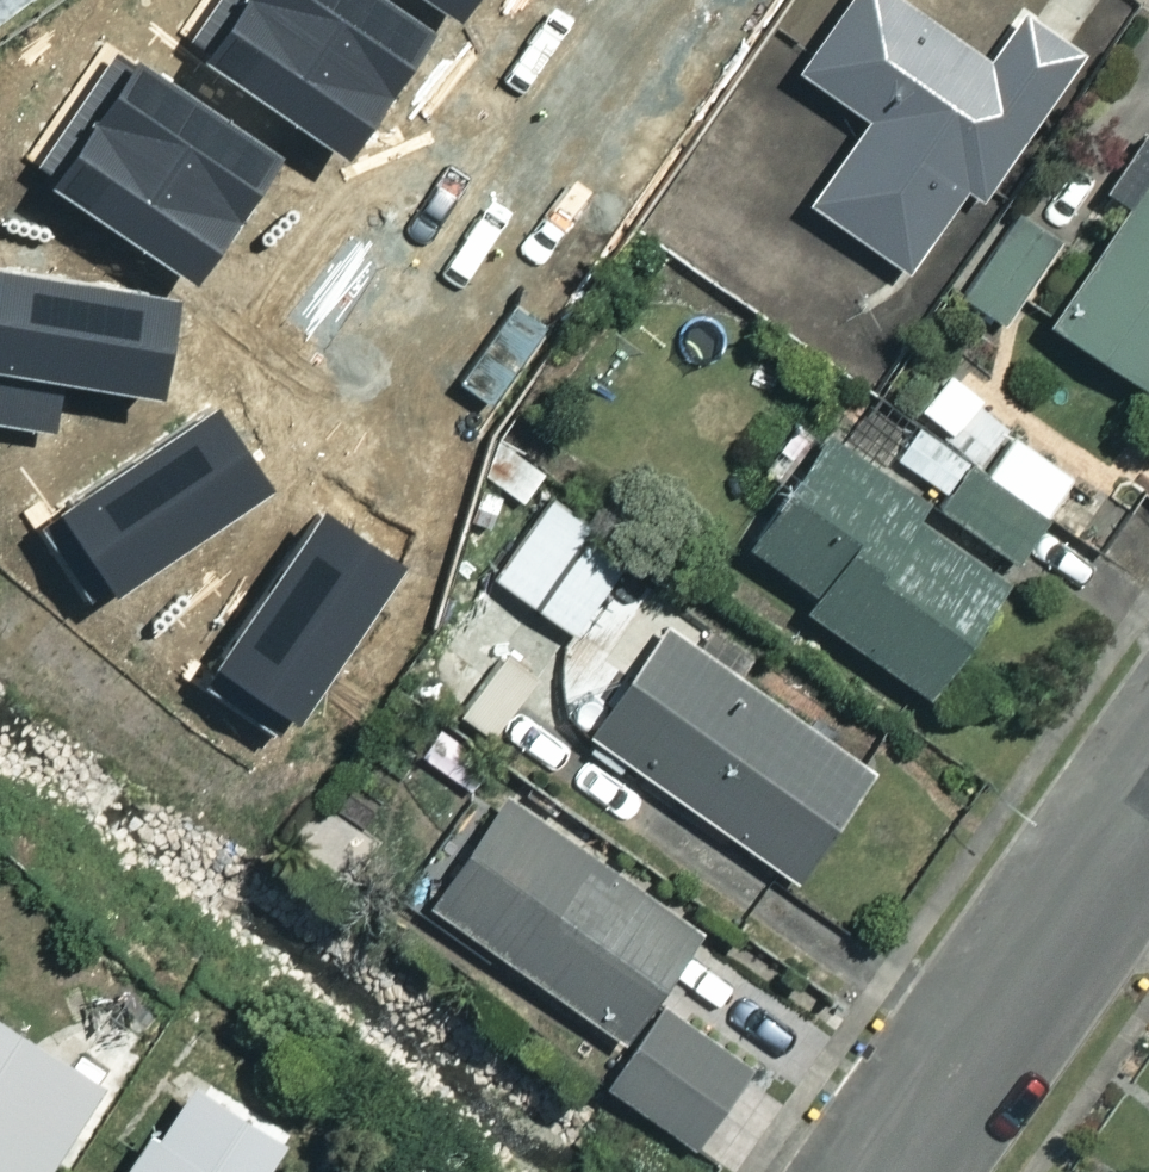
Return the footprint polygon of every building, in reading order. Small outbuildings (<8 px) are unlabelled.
[(21,0),(0,0),(0,15),(21,0)] [(324,0),(304,0),(245,116),(433,212),(496,88),(324,0)] [(892,255),(1008,73),(893,0),(850,0),(805,72),(867,111),(809,202),(892,255)] [(229,215),(120,117),(32,214),(141,312),(229,215)] [(1046,314),(1140,381),(1148,368),(1148,167),(1046,314)] [(16,223),(0,239),(0,404),(191,585),(289,482),(16,223)] [(882,458),(1018,556),(1079,472),(944,374),(882,458)] [(215,826),(311,726),(0,429),(0,620),(215,826)] [(1018,556),(882,458),(876,467),(823,429),(742,540),(810,589),(802,601),(922,688),(1018,556)] [(632,550),(552,492),(493,572),(574,631),(632,550)] [(871,768),(664,620),(587,729),(794,876),(871,768)] [(695,925),(499,789),(423,900),(619,1035),(695,925)] [(749,1064),(675,999),(598,1086),(673,1151),(749,1064)] [(0,1013),(0,1171),(44,1171),(103,1079),(0,1013)] [(187,1076),(125,1171),(262,1171),(284,1138),(187,1076)]
